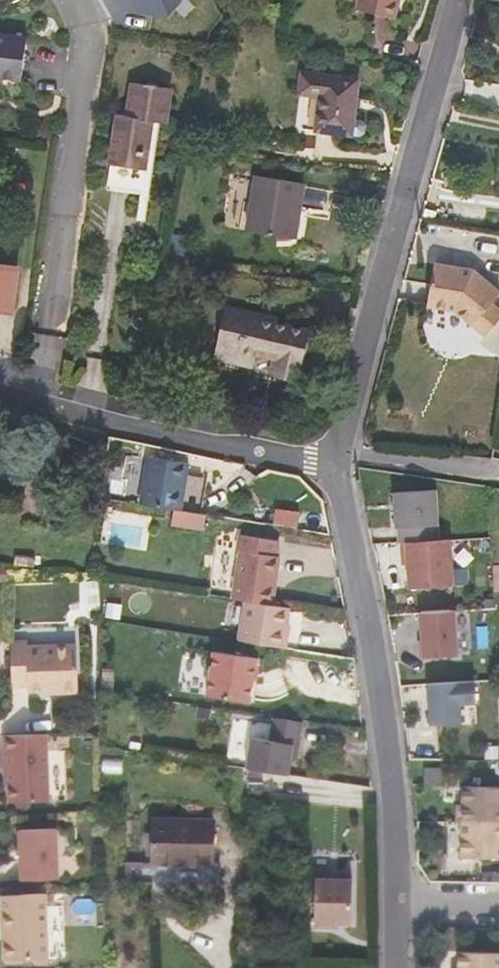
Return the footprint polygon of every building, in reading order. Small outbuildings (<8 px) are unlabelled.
[(134,12),(166,17),(168,17),(180,0),(129,0),(134,12)] [(398,0),(359,0),(357,9),(393,19),(398,0)] [(26,36),(0,33),(0,77),(20,80),(26,36)] [(353,122),(358,79),(302,72),(299,93),(320,95),(316,129),(360,135),(365,133),(366,126),(361,123),(353,122)] [(138,168),(145,120),(152,121),(154,105),(166,107),(169,87),(150,85),(132,82),(127,115),(118,113),(110,164),(138,168)] [(145,169),(152,121),(145,120),(138,168),(145,169)] [(141,192),(145,169),(138,168),(110,164),(107,187),(141,192)] [(299,213),(304,183),(255,175),(247,230),(290,237),(294,212),(299,213)] [(435,221),(437,211),(424,207),(420,219),(435,221)] [(295,238),(299,213),(294,212),(290,237),(295,238)] [(435,262),(428,304),(456,308),(487,334),(498,319),(498,307),(492,301),(498,293),(498,289),(474,268),(472,272),(463,270),(463,265),(435,262)] [(19,267),(0,265),(0,310),(12,312),(19,267)] [(297,376),(307,331),(270,323),(270,325),(263,323),(264,318),(226,310),(216,358),(234,363),(237,351),(254,355),(276,360),(274,370),(297,376)] [(251,366),(254,355),(237,351),(234,363),(251,366)] [(178,510),(183,479),(186,479),(189,463),(186,462),(147,456),(139,504),(172,509),(178,510)] [(401,539),(437,537),(434,487),(390,489),(393,524),(395,524),(396,539),(401,539)] [(203,514),(181,510),(178,510),(172,509),(170,524),(201,529),(203,514)] [(302,516),(270,511),(268,524),(300,529),(302,516)] [(238,602),(266,607),(275,557),(273,557),(276,540),(238,534),(226,600),(238,602)] [(449,536),(437,537),(401,539),(402,562),(407,561),(409,584),(452,581),(449,536)] [(266,607),(238,602),(232,641),(280,648),(282,633),(278,632),(282,609),(266,607)] [(419,654),(456,652),(453,607),(419,609),(421,637),(418,637),(419,654)] [(28,639),(10,640),(12,684),(28,684),(28,689),(57,687),(60,691),(78,690),(76,648),(74,648),(69,643),(55,643),(50,648),(28,649),(28,639)] [(250,702),(256,658),(214,652),(210,671),(206,695),(250,702)] [(206,695),(210,671),(195,668),(190,692),(206,695)] [(426,682),(429,723),(460,720),(459,702),(475,701),(473,679),(426,682)] [(291,759),(294,744),(299,745),(303,722),(272,716),(268,740),(251,737),(246,768),(289,774),(291,759)] [(47,732),(3,734),(5,769),(8,769),(9,801),(50,799),(48,749),(47,732)] [(442,785),(441,767),(424,766),(424,785),(442,785)] [(461,806),(456,806),(455,824),(461,824),(498,825),(498,789),(462,788),(461,806)] [(213,863),(214,821),(153,820),(152,862),(213,863)] [(460,859),(498,860),(498,825),(461,824),(460,859)] [(56,827),(19,828),(21,878),(58,876),(56,827)] [(352,879),(315,879),(314,928),(331,929),(331,923),(351,923),(352,879)] [(48,957),(45,892),(2,894),(3,928),(6,928),(6,938),(3,938),(4,958),(48,957)] [(457,967),(498,967),(498,955),(457,954),(457,967)]
